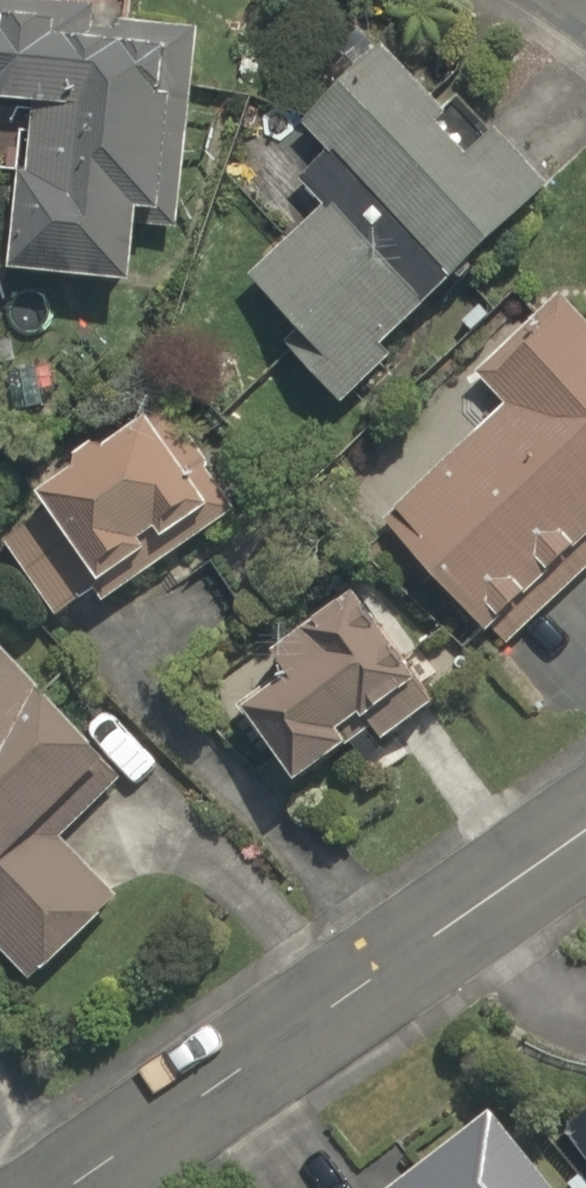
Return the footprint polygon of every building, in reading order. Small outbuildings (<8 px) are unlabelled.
[(23,0),(0,0),(0,114),(49,117),(41,289),(170,294),(173,227),(207,228),(216,42),(102,37),(103,4),(23,0)] [(262,329),(327,401),(383,349),(368,333),(472,238),(499,268),(562,211),(382,14),(279,109),(363,201),(254,300),(272,320),(262,329)] [(21,300),(0,260),(0,311),(21,300)] [(364,517),(495,652),(585,564),(585,315),(553,281),(468,364),(494,391),(364,517)] [(178,507),(201,543),(241,518),(195,445),(219,430),(182,371),(137,399),(17,476),(33,502),(0,523),(0,551),(40,614),(86,585),(77,571),(178,507)] [(385,597),(367,608),(346,572),(246,630),(267,665),(226,689),(270,765),(331,729),(324,717),(347,704),(362,730),(419,696),(437,685),(385,597)] [(21,973),(112,891),(56,828),(116,774),(0,644),(0,949),(21,973)] [(487,1097),(362,1187),(585,1187),(585,1169),(578,1158),(547,1180),(487,1097)]
